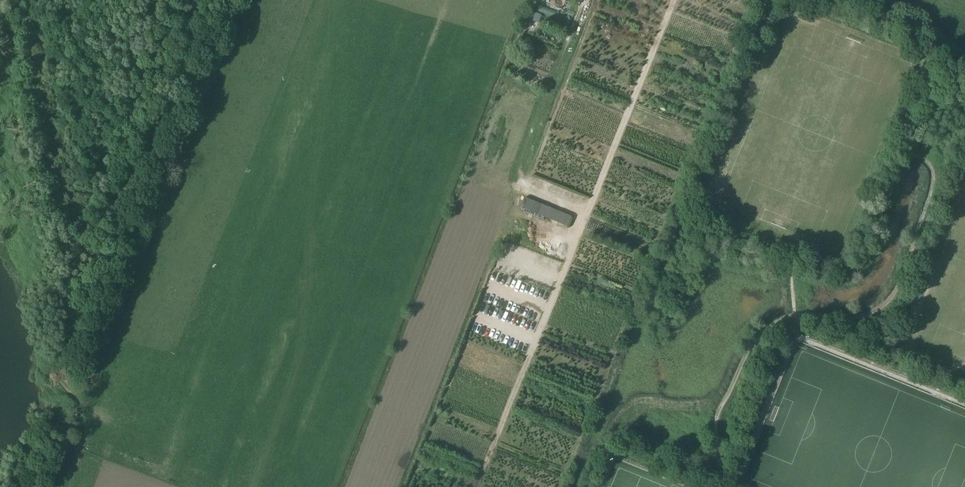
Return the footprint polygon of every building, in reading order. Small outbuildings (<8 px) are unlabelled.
[(522,208),(568,226),(572,216),(526,198),(522,208)]
